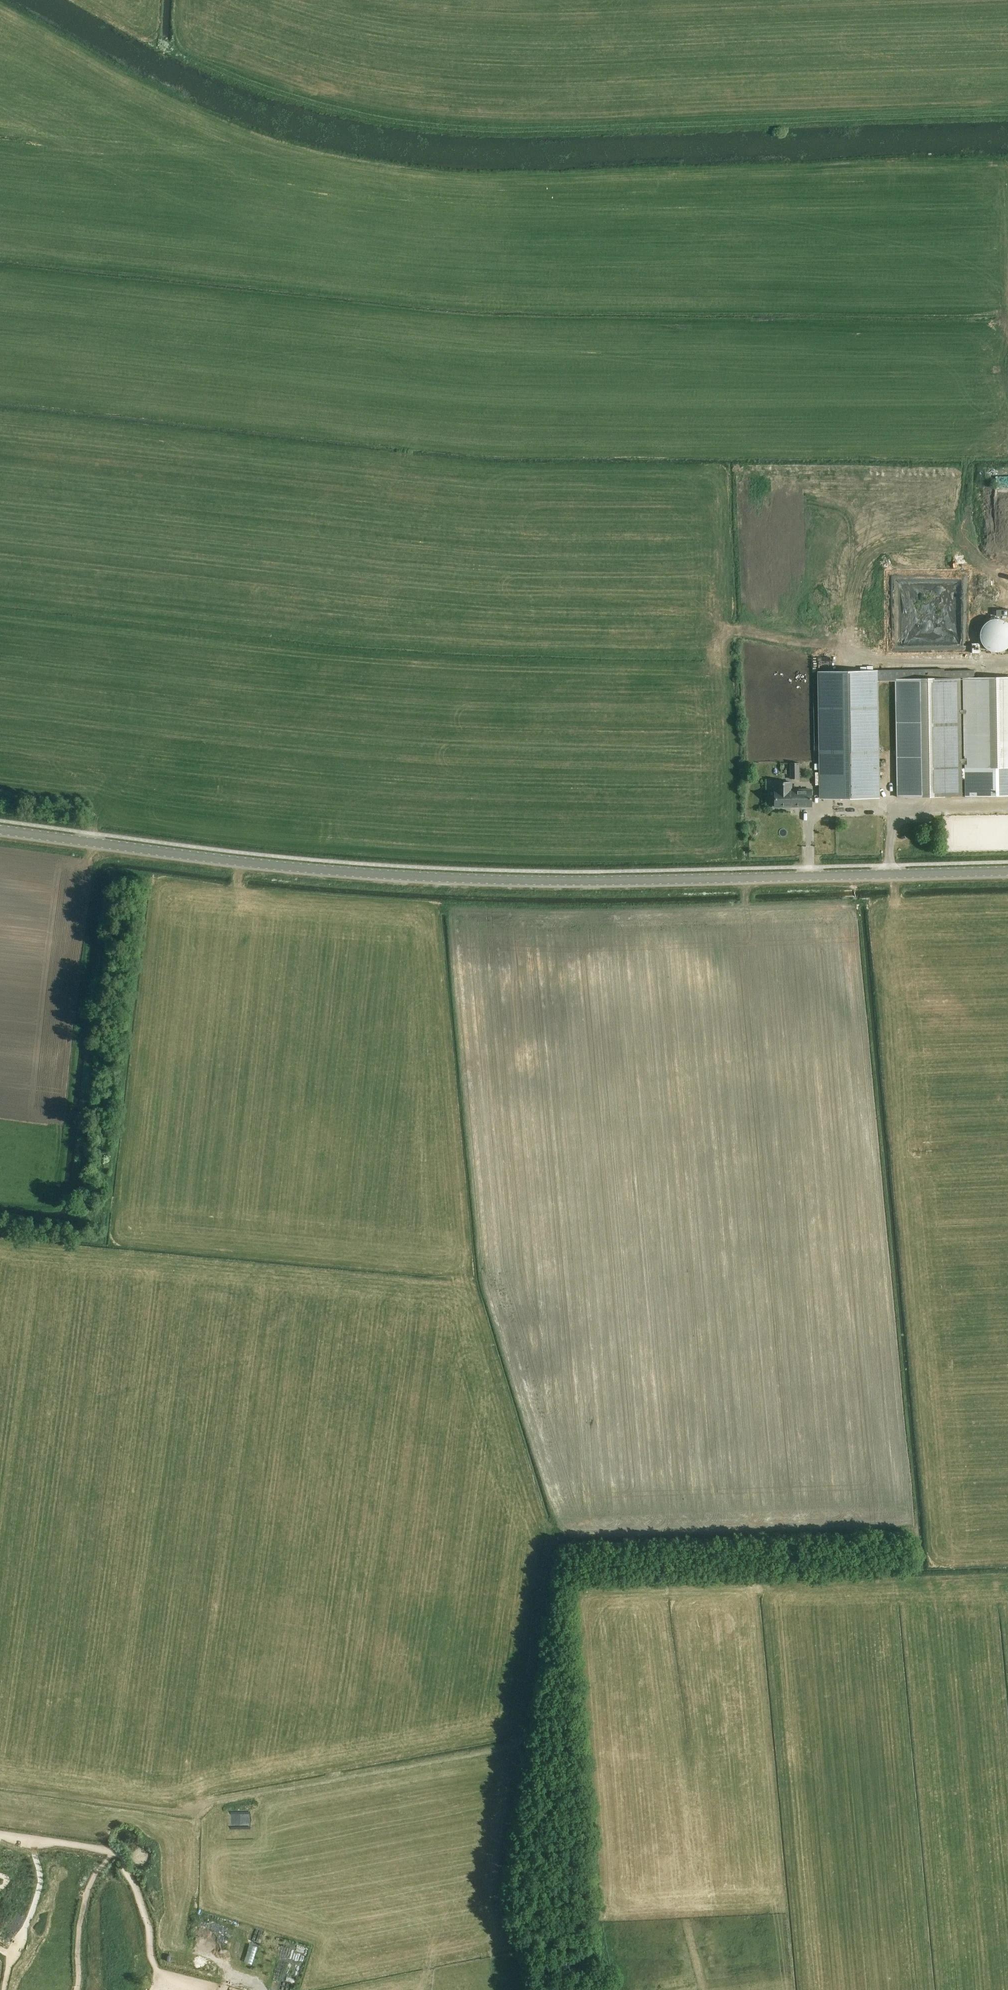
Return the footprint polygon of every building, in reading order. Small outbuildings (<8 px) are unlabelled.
[(979,479),(979,494),(1001,494),(1001,479),(979,479)] [(962,588),(962,605),(973,604),(972,587),(962,588)] [(996,610),(996,616),(1002,616),(1002,618),(1006,618),(1006,616),(1007,616),(1007,610),(996,610)] [(980,637),(980,640),(981,642),(983,645),(984,647),(986,649),(989,651),(991,652),(994,652),(997,653),(1000,652),(1002,652),(1005,650),(1007,649),(1007,648),(1007,623),(1005,621),(1002,620),(1000,619),(997,619),(994,619),(991,620),(989,621),(986,622),(984,624),(983,627),(981,629),(980,632),(980,634),(980,637)] [(974,677),(974,670),(944,671),(944,669),(878,670),(878,681),(895,681),(898,798),(990,796),(1007,795),(1007,677),(974,677)] [(819,672),(821,799),(878,798),(876,671),(819,672)] [(775,790),(774,790),(775,807),(791,807),(791,805),(812,804),(811,790),(791,790),(791,782),(780,782),(780,790),(775,790)] [(155,1971),(151,1982),(157,1983),(161,1972),(155,1971)]
